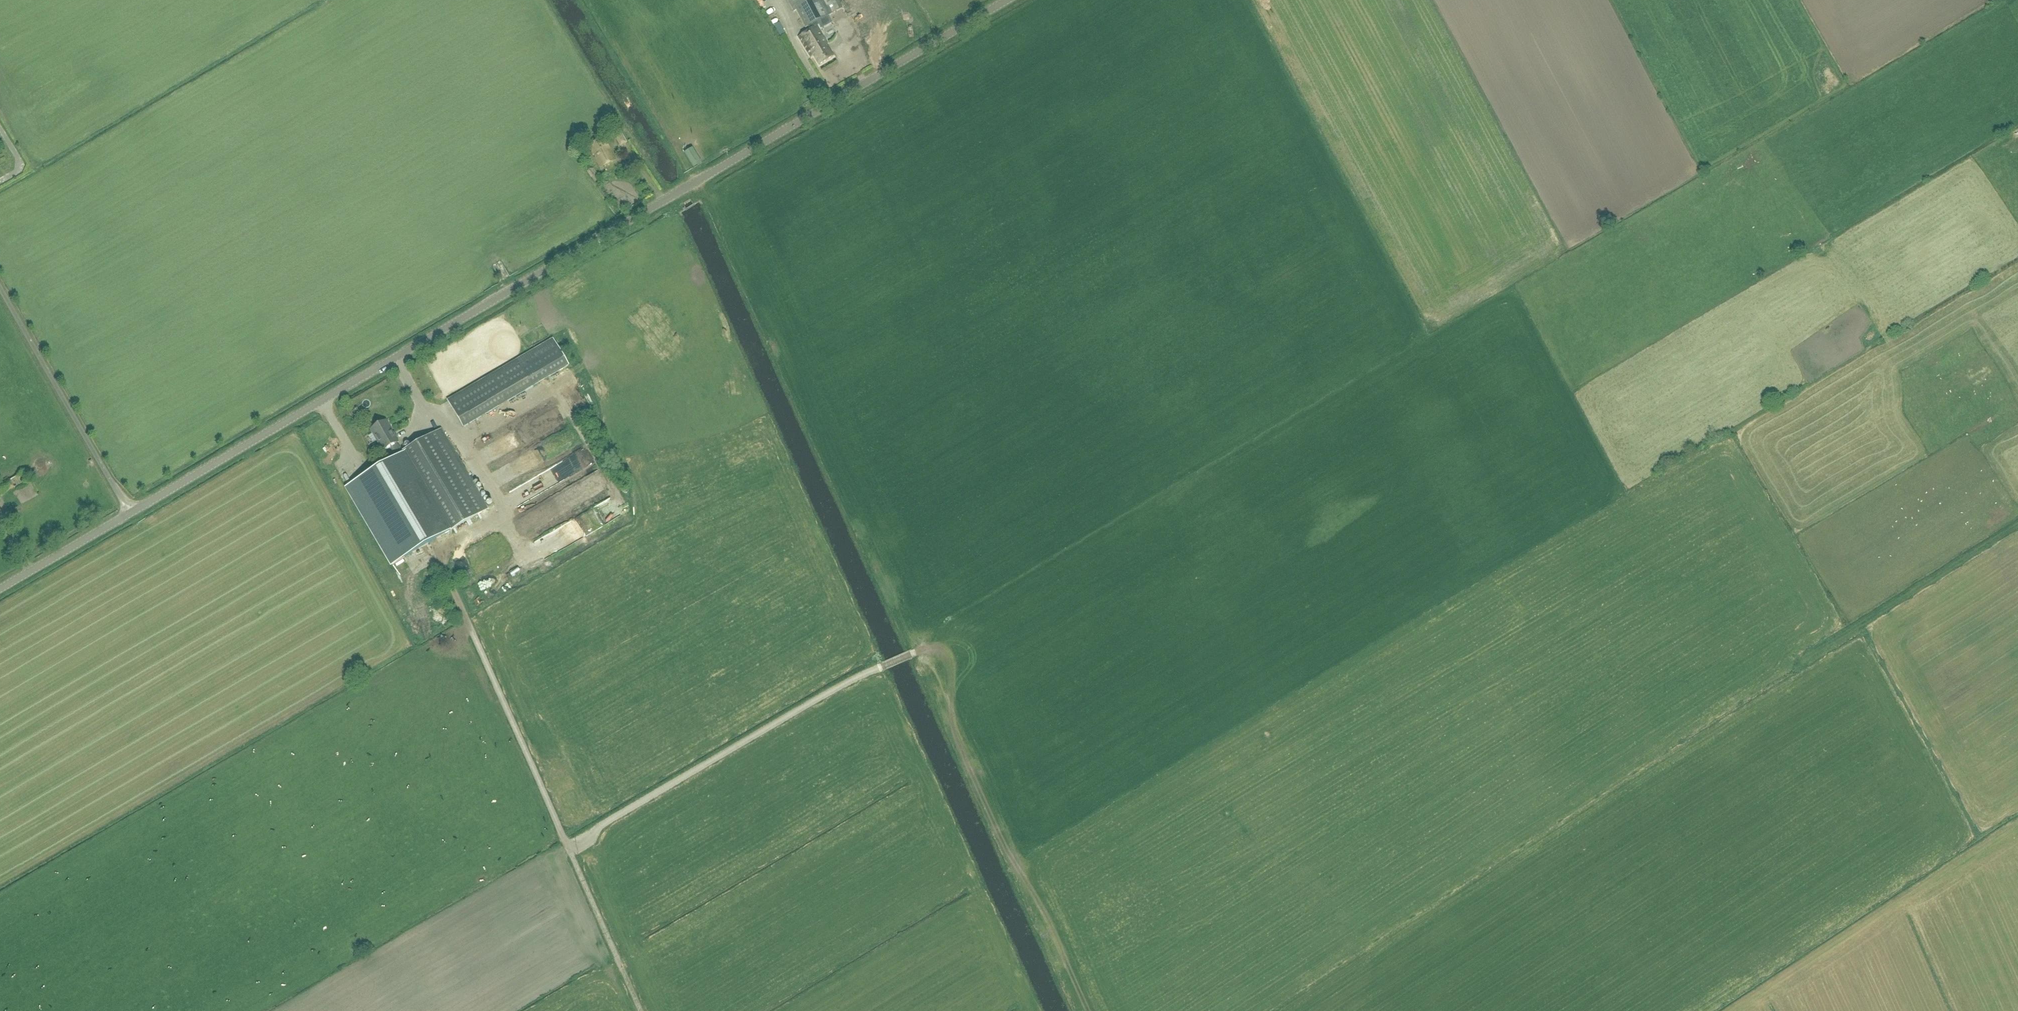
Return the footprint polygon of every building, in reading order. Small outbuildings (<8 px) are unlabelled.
[(815,27),(813,24),(842,9),(837,0),(786,0),(793,12),(796,11),(805,28),(808,27),(810,30),(798,37),(811,58),(813,56),(819,65),(833,57),(826,45),(827,44),(816,26),(815,27)] [(612,132),(620,147),(627,143),(619,129),(612,132)] [(593,156),(594,155),(600,169),(615,161),(611,152),(605,139),(589,148),(593,156)] [(693,145),(686,148),(694,164),(701,160),(693,145)] [(552,339),(448,401),(464,427),(567,365),(552,339)] [(392,565),(486,510),(440,431),(403,453),(397,443),(398,443),(395,438),(397,438),(394,433),(393,434),(386,421),(370,430),(383,451),(390,448),(395,457),(394,458),(395,459),(347,487),(392,565)] [(518,475),(583,443),(576,429),(511,460),(518,475)] [(494,461),(518,448),(512,437),(488,450),(494,461)] [(569,462),(575,472),(592,462),(586,452),(569,462)] [(14,488),(9,480),(0,486),(0,495),(14,488)] [(618,498),(609,503),(613,510),(617,508),(622,516),(627,513),(618,498)] [(606,501),(583,514),(592,530),(615,516),(606,501)] [(580,516),(534,540),(543,557),(589,533),(580,516)] [(471,547),(474,556),(496,547),(493,539),(471,547)] [(504,570),(513,564),(511,560),(501,566),(504,570)] [(478,580),(481,587),(492,583),(488,575),(478,580)] [(511,577),(494,587),(497,593),(514,583),(511,577)]
